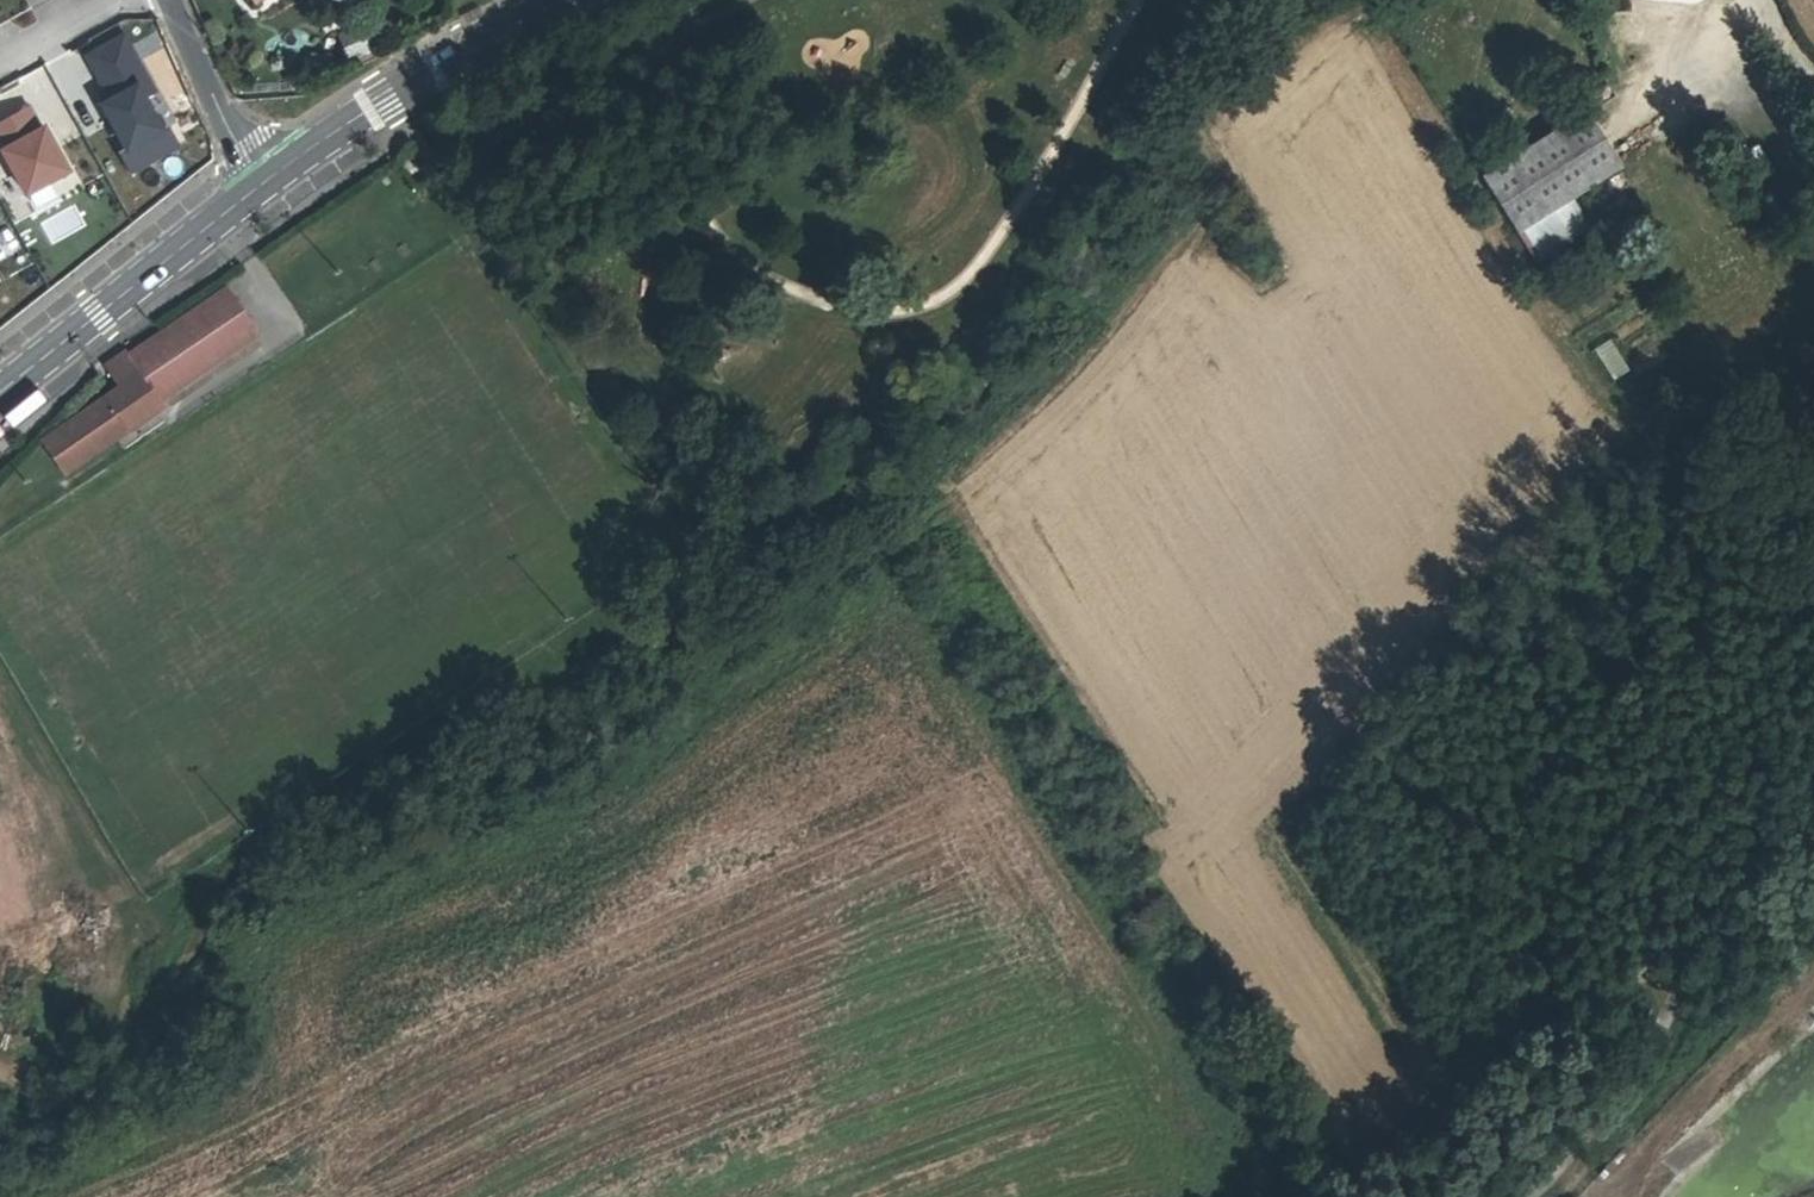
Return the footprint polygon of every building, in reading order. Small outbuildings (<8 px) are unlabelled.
[(372,22),(345,34),(355,54),(381,42),(372,22)] [(99,100),(126,150),(167,128),(148,94),(157,89),(125,30),(82,53),(106,96),(99,100)] [(0,120),(0,149),(25,194),(71,168),(44,119),(41,121),(30,103),(0,120)] [(1622,175),(1586,114),(1478,176),(1526,268),(1593,234),(1576,202),(1622,175)] [(65,473),(166,405),(162,399),(256,335),(259,332),(229,288),(129,356),(127,352),(105,366),(121,389),(43,442),(65,473)] [(162,399),(166,405),(168,409),(262,344),(256,335),(162,399)]
